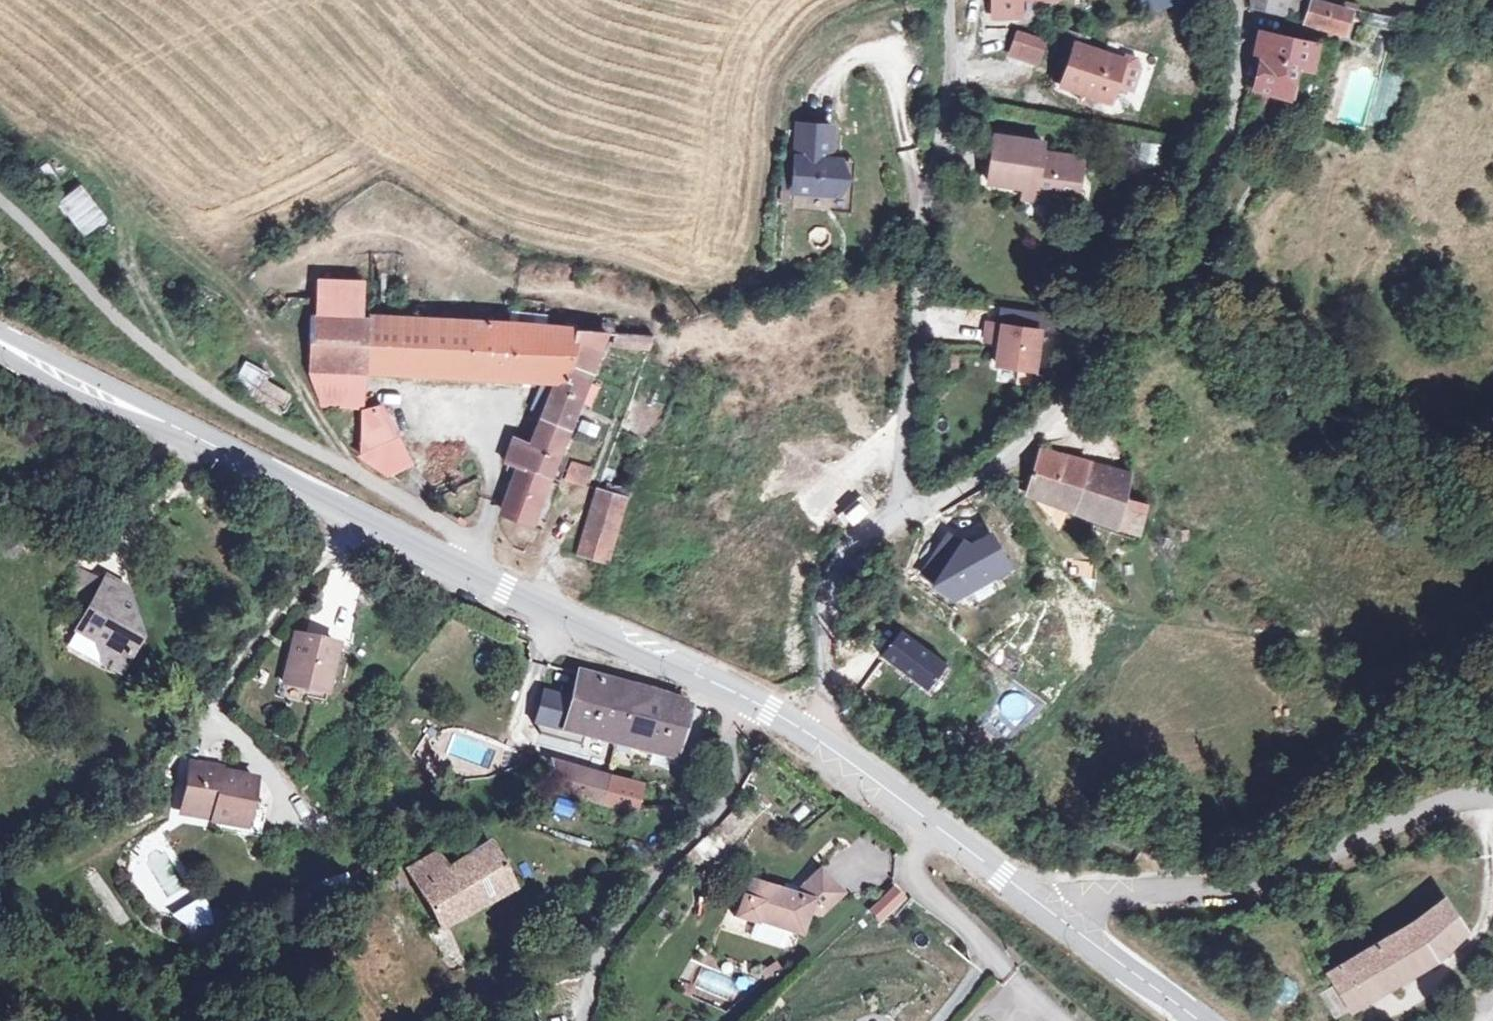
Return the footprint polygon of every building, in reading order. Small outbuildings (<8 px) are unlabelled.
[(988,17),(1016,17),(1016,0),(988,0),(988,17)] [(1336,26),(1346,27),(1350,8),(1338,5),(1338,3),(1319,0),(1249,0),(1251,8),(1287,17),(1292,2),(1307,4),(1304,20),(1336,26)] [(1366,23),(1391,29),(1396,10),(1378,6),(1370,5),(1366,23)] [(1295,70),(1310,73),(1316,51),(1308,48),(1308,40),(1302,38),(1300,46),(1279,40),(1279,32),(1265,29),(1261,36),(1257,35),(1250,54),(1257,56),(1251,87),(1262,94),(1259,104),(1265,106),(1264,109),(1286,113),(1295,70)] [(1044,40),(1017,31),(1010,52),(1036,62),(1044,40)] [(1144,57),(1080,41),(1064,85),(1086,96),(1085,102),(1098,109),(1100,99),(1118,104),(1124,88),(1141,96),(1148,69),(1144,57)] [(828,121),(795,119),(791,185),(830,188),(835,188),(842,172),(837,155),(827,154),(828,121)] [(1364,122),(1351,119),(1349,131),(1362,133),(1364,122)] [(978,187),(1015,194),(1029,196),(1028,207),(1068,213),(1076,169),(1035,161),(1038,152),(987,142),(978,187)] [(851,156),(837,155),(842,172),(835,188),(830,188),(829,205),(848,207),(851,156)] [(79,182),(57,200),(85,234),(107,216),(79,182)] [(1012,204),(1028,207),(1029,196),(1015,194),(1012,204)] [(1195,270),(1179,295),(1185,299),(1201,273),(1195,270)] [(362,370),(511,382),(515,321),(512,321),(359,316),(361,284),(319,282),(318,315),(312,315),(309,365),(362,370)] [(521,322),(515,321),(511,382),(539,384),(558,386),(567,385),(575,334),(575,330),(521,322)] [(1035,328),(985,322),(983,339),(996,340),(994,359),(1031,363),(1035,328)] [(607,325),(604,335),(608,335),(615,336),(616,327),(607,325)] [(558,386),(544,419),(543,422),(567,432),(600,355),(608,335),(604,335),(575,330),(575,334),(567,385),(558,386)] [(616,336),(614,348),(644,351),(649,338),(616,336)] [(281,413),(293,392),(242,363),(230,384),(281,413)] [(362,370),(309,365),(322,402),(360,407),(362,370)] [(528,412),(544,419),(558,386),(539,384),(528,412)] [(374,411),(360,409),(357,450),(358,455),(384,474),(399,466),(374,411)] [(567,432),(543,422),(533,448),(513,447),(504,466),(514,471),(499,513),(529,526),(547,477),(567,432)] [(1124,500),(1130,475),(1036,452),(1026,499),(1139,536),(1144,508),(1124,500)] [(570,465),(564,482),(583,489),(588,472),(570,465)] [(611,557),(629,493),(602,486),(598,492),(580,548),(611,557)] [(1007,561),(987,530),(969,541),(960,535),(930,577),(954,593),(1007,561)] [(71,595),(89,605),(103,582),(77,568),(71,595)] [(103,582),(89,605),(73,633),(93,642),(99,666),(111,675),(136,639),(124,591),(104,579),(103,582)] [(882,659),(927,694),(948,668),(902,634),(882,659)] [(327,693),(337,647),(295,636),(283,682),(327,693)] [(606,736),(622,739),(637,690),(584,675),(576,702),(549,694),(540,726),(546,736),(575,744),(578,733),(605,740),(606,736)] [(695,709),(637,690),(622,739),(639,744),(638,749),(679,760),(695,709)] [(440,730),(434,752),(492,769),(498,747),(440,730)] [(557,791),(601,803),(609,780),(553,766),(557,791)] [(192,770),(183,805),(218,813),(215,819),(236,825),(238,819),(248,819),(253,803),(258,780),(225,771),(222,778),(192,770)] [(609,780),(601,803),(634,812),(640,789),(609,780)] [(236,825),(215,819),(214,830),(261,842),(268,806),(253,803),(248,819),(238,819),(236,825)] [(218,813),(183,805),(181,813),(215,819),(218,813)] [(447,981),(454,977),(469,969),(450,928),(512,893),(490,845),(446,871),(435,855),(409,870),(440,928),(439,933),(424,941),(447,981)] [(741,895),(734,913),(751,918),(753,913),(801,928),(807,910),(815,916),(840,890),(813,866),(788,890),(749,877),(744,893),(741,895)] [(882,926),(907,898),(892,885),(868,912),(882,926)] [(1346,1005),(1436,957),(1465,929),(1444,897),(1415,925),(1327,974),(1346,1005)]
